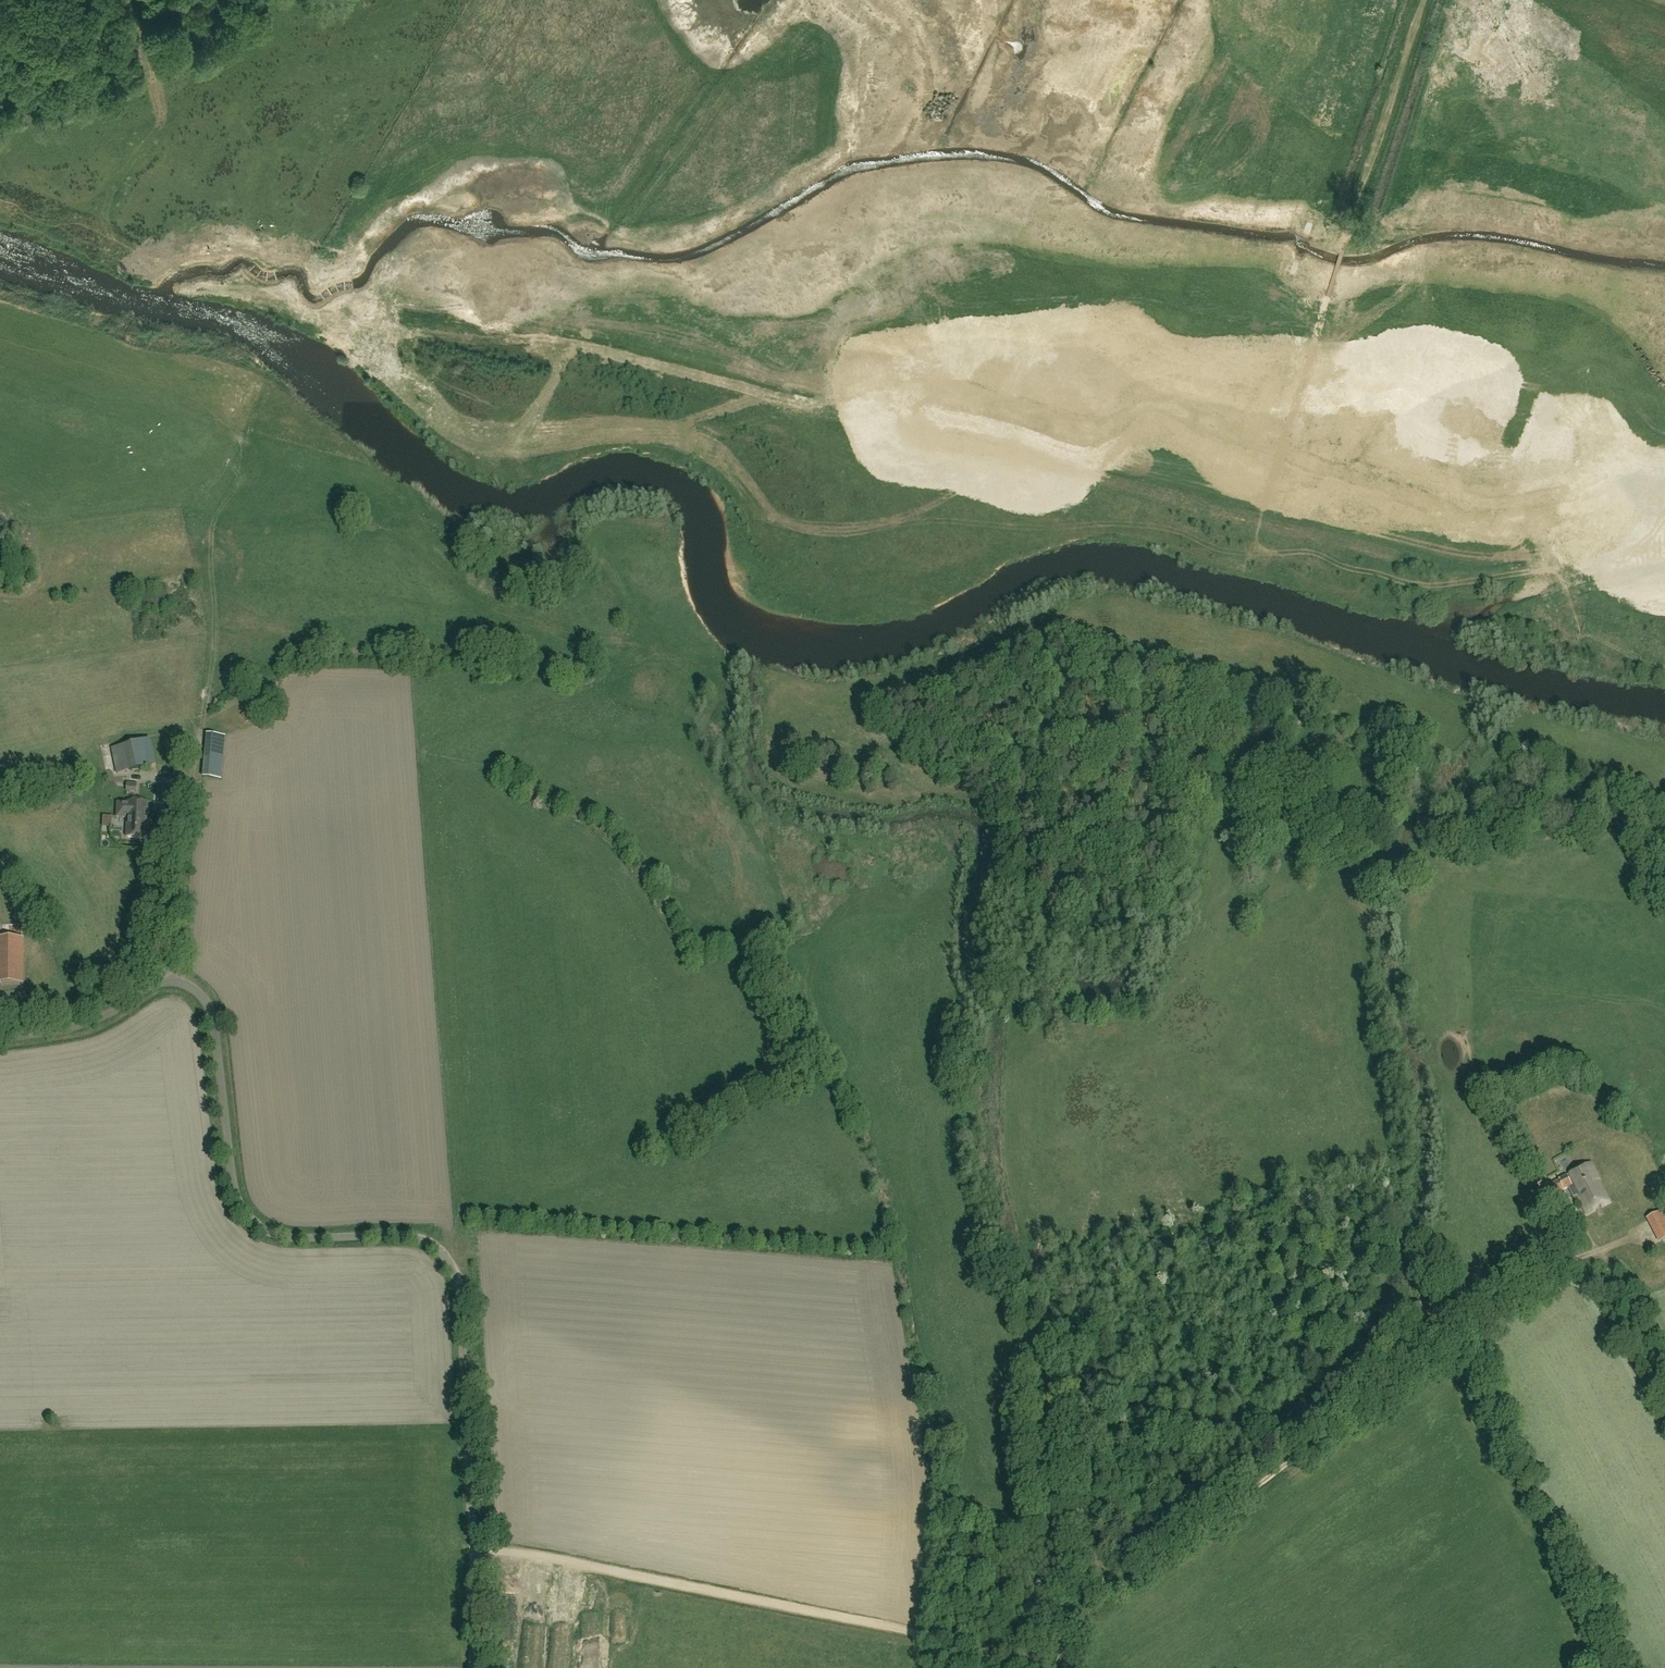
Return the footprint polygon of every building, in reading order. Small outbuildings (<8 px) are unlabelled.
[(252,706),(241,715),(247,723),(258,714),(252,706)] [(226,736),(206,734),(202,777),(221,779),(226,736)] [(150,741),(136,744),(111,749),(116,775),(156,766),(150,741)] [(117,804),(117,818),(126,818),(126,838),(146,839),(147,803),(127,802),(127,804),(117,804)] [(27,936),(1,936),(2,984),(27,983),(27,936)] [(1569,1160),(1561,1161),(1562,1170),(1570,1169),(1569,1160)] [(1546,1188),(1551,1197),(1568,1188),(1574,1198),(1577,1196),(1587,1214),(1595,1210),(1593,1205),(1599,1201),(1601,1206),(1610,1202),(1598,1179),(1599,1179),(1591,1163),(1546,1188)] [(1536,1184),(1544,1180),(1541,1174),(1533,1179),(1536,1184)] [(1660,1212),(1648,1218),(1651,1224),(1663,1218),(1660,1212)] [(1424,1327),(1420,1318),(1417,1313),(1407,1318),(1411,1324),(1418,1339),(1426,1334),(1427,1334),(1424,1327)] [(511,1667),(518,1667),(518,1660),(510,1659),(509,1667),(511,1667)]
